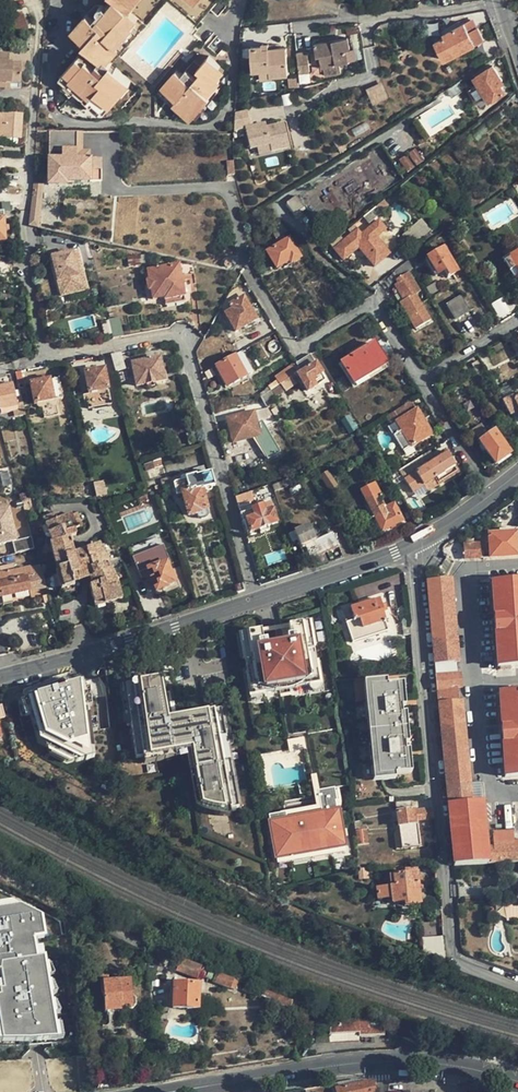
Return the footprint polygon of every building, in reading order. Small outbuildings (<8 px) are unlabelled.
[(125,9),(115,0),(112,0),(105,8),(102,6),(93,17),(90,14),(74,33),(75,34),(88,46),(86,50),(98,60),(103,65),(106,62),(135,28),(133,27),(138,20),(130,12),(125,9)] [(125,9),(133,0),(115,0),(125,9)] [(141,0),(133,0),(125,9),(130,12),(141,0)] [(24,14),(13,18),(18,31),(28,27),(24,14)] [(473,18),(464,23),(469,32),(477,27),(473,18)] [(469,32),(464,23),(443,33),(445,36),(435,40),(446,60),(484,40),(477,27),(469,32)] [(139,31),(135,28),(106,62),(109,65),(139,31)] [(72,38),(86,50),(88,46),(75,34),(72,38)] [(349,37),(315,43),(317,56),(321,55),(323,65),(324,65),(326,74),(342,71),(341,62),(349,61),(346,50),(351,50),(349,37)] [(268,48),(268,44),(267,42),(262,43),(261,45),(250,47),(252,71),(269,68),(270,75),(288,72),(285,46),(279,47),(268,48)] [(308,51),(296,52),(298,71),(310,69),(308,51)] [(4,87),(4,83),(9,83),(20,84),(21,63),(28,63),(29,53),(7,52),(7,61),(0,61),(0,87),(4,87)] [(197,108),(200,110),(210,98),(207,94),(213,87),(219,80),(216,78),(213,74),(220,66),(208,56),(195,70),(190,66),(180,78),(175,74),(161,89),(175,102),(173,105),(188,118),(197,108)] [(114,95),(127,80),(109,65),(106,62),(103,65),(98,60),(94,65),(87,60),(85,62),(79,57),(60,78),(90,104),(92,102),(104,112),(117,97),(114,95)] [(477,102),(486,97),(489,95),(492,100),(506,91),(502,85),(505,83),(493,65),(474,78),(477,83),(469,89),(477,102)] [(224,69),(220,66),(213,74),(216,78),(224,69)] [(270,76),(270,75),(269,68),(252,71),(253,79),(270,76)] [(130,82),(127,80),(114,95),(117,97),(130,82)] [(369,86),(373,101),(390,96),(385,81),(369,86)] [(464,89),(459,81),(457,83),(446,89),(451,97),(458,93),(464,89)] [(218,91),(213,87),(207,94),(210,98),(211,99),(218,91)] [(158,93),(173,105),(175,102),(161,89),(158,93)] [(467,94),(464,89),(458,93),(461,98),(467,94)] [(373,132),(352,101),(238,173),(243,193),(253,208),(334,157),(373,132)] [(101,115),(104,112),(92,102),(90,104),(101,115)] [(202,112),(200,110),(197,108),(188,118),(192,122),(202,112)] [(0,113),(0,137),(20,139),(22,115),(0,113)] [(81,159),(82,134),(56,134),(55,159),(81,159)] [(424,162),(415,149),(408,154),(417,167),(424,162)] [(414,168),(405,156),(398,161),(407,173),(414,168)] [(101,159),(81,159),(55,159),(49,159),(48,185),(66,185),(66,182),(100,182),(101,159)] [(32,182),(31,226),(43,226),(44,183),(32,182)] [(294,218),(305,210),(296,197),(287,202),(286,206),(294,218)] [(367,223),(375,216),(372,212),(364,219),(367,223)] [(422,219),(412,229),(422,239),(432,229),(422,219)] [(284,226),(284,225),(281,223),(278,221),(269,227),(273,233),(284,226)] [(358,230),(352,235),(337,247),(333,250),(343,261),(359,249),(374,267),(390,255),(376,237),(386,230),(379,221),(361,235),(358,230)] [(287,231),(284,226),(273,233),(276,238),(287,231)] [(387,230),(380,237),(392,250),(399,244),(387,230)] [(335,244),(337,247),(352,235),(349,232),(335,244)] [(288,239),(266,251),(276,268),(289,262),(291,264),(299,259),(288,239)] [(77,250),(51,256),(61,295),(87,289),(77,250)] [(448,278),(452,276),(455,274),(443,251),(441,252),(425,261),(434,276),(443,271),(448,278)] [(511,258),(517,270),(517,253),(516,251),(509,255),(511,258)] [(129,267),(142,266),(140,256),(128,257),(129,267)] [(517,279),(517,270),(511,258),(504,263),(515,281),(517,279)] [(460,271),(464,269),(459,260),(455,263),(460,271)] [(412,281),(417,277),(409,262),(393,275),(398,284),(394,286),(395,288),(391,291),(393,295),(398,293),(403,302),(399,305),(414,329),(429,320),(414,294),(418,292),(412,281)] [(165,297),(166,300),(183,296),(178,265),(148,271),(150,280),(146,281),(148,291),(151,291),(153,299),(165,297)] [(430,296),(439,291),(435,284),(426,288),(430,296)] [(238,288),(229,292),(221,307),(235,332),(256,320),(238,288)] [(184,302),(183,296),(166,300),(167,305),(184,302)] [(455,319),(468,312),(460,298),(447,306),(455,319)] [(504,298),(494,302),(500,316),(510,312),(504,298)] [(119,317),(108,319),(113,338),(124,336),(119,317)] [(342,363),(354,383),(386,364),(374,344),(342,363)] [(218,366),(225,379),(229,386),(253,373),(240,351),(235,354),(236,356),(218,366)] [(120,353),(111,354),(115,372),(124,369),(120,353)] [(311,354),(296,363),(297,366),(297,368),(297,369),(299,373),(298,374),(308,391),(315,386),(312,379),(322,373),(311,354)] [(159,357),(133,363),(137,385),(167,379),(165,369),(161,369),(159,357)] [(222,381),(225,379),(218,366),(214,368),(222,381)] [(105,390),(106,390),(107,389),(104,370),(84,373),(88,394),(89,393),(105,390)] [(20,371),(15,372),(18,387),(23,386),(20,371)] [(13,385),(11,374),(0,376),(0,387),(13,385)] [(298,380),(295,375),(280,384),(280,385),(283,390),(298,380)] [(39,382),(31,384),(35,404),(62,399),(58,379),(39,382)] [(14,412),(15,418),(25,415),(20,395),(16,396),(13,385),(0,387),(0,415),(14,412)] [(281,393),(277,386),(261,396),(261,397),(264,403),(274,397),(275,397),(281,393)] [(332,403),(339,400),(333,387),(326,390),(332,403)] [(501,397),(509,413),(517,409),(517,393),(513,396),(510,392),(501,397)] [(403,450),(431,433),(412,402),(386,417),(390,423),(395,420),(396,422),(388,427),(403,450)] [(272,437),(282,432),(267,408),(255,412),(258,423),(264,422),(272,437)] [(260,435),(258,423),(255,412),(227,419),(233,442),(260,435)] [(358,431),(356,430),(355,430),(354,428),(354,426),(349,417),(342,421),(350,436),(358,431)] [(510,454),(494,432),(480,442),(495,464),(510,454)] [(417,469),(413,462),(399,471),(412,492),(424,485),(435,479),(439,485),(458,473),(445,451),(417,469)] [(161,466),(159,460),(145,464),(147,470),(161,466)] [(185,479),(174,482),(177,494),(182,492),(189,515),(195,514),(196,516),(202,518),(209,516),(202,489),(214,486),(209,473),(196,477),(195,475),(185,478),(185,479)] [(428,491),(439,485),(435,479),(424,485),(428,491)] [(106,493),(103,481),(94,483),(97,496),(106,493)] [(376,482),(361,489),(376,520),(377,520),(382,531),(403,520),(394,503),(386,507),(381,498),(383,496),(376,482)] [(254,499),(252,491),(236,497),(243,523),(244,522),(248,533),(277,524),(271,504),(265,506),(263,501),(251,505),(249,500),(254,499)] [(517,517),(517,506),(509,507),(510,517),(517,517)] [(0,509),(0,546),(14,543),(16,553),(36,549),(33,536),(19,540),(11,507),(0,509)] [(50,543),(58,571),(56,571),(61,589),(64,589),(65,593),(76,589),(75,582),(89,578),(92,586),(90,587),(95,606),(121,599),(119,587),(99,544),(73,553),(69,540),(75,537),(73,531),(82,527),(77,514),(72,516),(70,515),(63,518),(62,515),(51,515),(43,519),(52,542),(50,543)] [(309,525),(289,534),(292,543),(298,540),(301,547),(304,546),(311,559),(338,547),(333,534),(316,541),(309,525)] [(517,532),(488,534),(489,558),(517,556),(517,555),(517,532)] [(478,559),(477,544),(463,545),(464,560),(478,559)] [(165,546),(134,558),(140,573),(149,569),(157,591),(167,587),(166,586),(175,583),(168,564),(171,563),(165,546)] [(10,596),(13,603),(20,601),(19,594),(45,587),(40,564),(16,571),(14,565),(0,568),(0,598),(10,596)] [(427,581),(453,866),(487,864),(481,803),(471,804),(462,702),(456,701),(455,690),(460,689),(458,673),(453,673),(452,663),(458,662),(450,579),(427,581)] [(235,585),(238,593),(245,591),(243,582),(235,585)] [(491,584),(497,667),(517,665),(517,582),(491,584)] [(385,621),(379,602),(380,602),(378,598),(375,590),(338,602),(349,633),(385,621)] [(306,631),(310,630),(313,645),(317,645),(312,621),(304,623),(306,631)] [(262,643),(260,632),(243,635),(245,643),(241,644),(244,659),(247,677),(251,697),(267,694),(265,684),(303,677),(305,687),(321,683),(317,663),(313,645),(310,630),(306,631),(304,623),(280,628),(283,640),(285,640),(288,653),(268,656),(267,652),(265,642),(262,643)] [(214,643),(225,642),(222,627),(211,630),(214,643)] [(244,659),(241,644),(245,643),(243,635),(235,637),(240,660),(244,659)] [(284,648),(267,652),(268,656),(288,653),(285,640),(283,640),(284,648)] [(321,683),(305,687),(307,695),(319,693),(322,690),(323,689),(324,685),(324,683),(320,663),(317,663),(321,683)] [(269,703),(267,694),(251,697),(247,677),(244,678),(248,700),(250,702),(251,704),(255,705),(257,705),(269,703)] [(267,694),(305,687),(303,677),(265,684),(267,694)] [(216,711),(169,718),(162,678),(124,684),(137,763),(192,753),(202,812),(232,807),(216,711)] [(51,764),(97,756),(84,684),(29,694),(38,744),(47,742),(51,764)] [(373,777),(407,774),(399,684),(364,687),(373,777)] [(498,695),(504,777),(517,776),(517,694),(498,695)] [(302,738),(292,740),(293,749),(304,747),(302,738)] [(304,750),(304,747),(293,749),(292,740),(287,742),(289,754),(304,750)] [(267,818),(275,861),(277,860),(341,849),(343,849),(337,814),(337,812),(336,813),(334,804),(336,804),(334,793),(333,791),(316,794),(320,816),(322,824),(324,823),(325,827),(316,828),(314,817),(292,820),(294,832),(285,834),(284,830),(287,829),(285,821),(284,815),(267,818)] [(413,810),(412,801),(396,802),(397,812),(413,810)] [(397,812),(399,828),(418,826),(418,821),(433,819),(432,808),(413,810),(397,812)] [(320,816),(314,817),(316,828),(325,827),(324,823),(322,824),(320,816)] [(292,820),(285,821),(287,829),(284,830),(285,834),(294,832),(292,820)] [(420,846),(418,826),(399,828),(401,848),(420,846)] [(366,829),(355,830),(356,845),(368,844),(366,829)] [(492,864),(517,862),(517,846),(490,847),(492,864)] [(341,849),(277,860),(278,866),(342,855),(341,849)] [(368,879),(367,867),(359,868),(360,880),(368,879)] [(392,898),(419,895),(417,873),(390,875),(391,886),(392,898)] [(376,899),(392,898),(391,886),(376,887),(376,899)] [(420,903),(419,895),(392,898),(392,903),(404,902),(404,905),(420,903)] [(21,905),(10,900),(0,902),(0,909),(21,905)] [(1,983),(2,992),(0,992),(0,1033),(2,1044),(57,1042),(42,957),(36,959),(34,948),(32,937),(42,935),(39,914),(21,905),(0,909),(0,979),(1,983)] [(503,906),(505,921),(517,922),(517,906),(503,906)] [(445,951),(428,946),(425,955),(445,951)] [(36,959),(42,957),(40,947),(34,948),(36,959)] [(196,979),(202,966),(182,958),(177,971),(196,979)] [(151,960),(146,962),(148,970),(154,970),(155,970),(157,967),(162,969),(164,965),(158,962),(151,960)] [(230,989),(234,979),(217,972),(213,982),(230,989)] [(103,982),(105,1012),(133,1011),(133,1009),(137,1007),(137,999),(132,994),(131,980),(103,982)] [(173,1008),(201,1009),(202,984),(174,983),(173,1008)] [(290,1008),(292,1001),(274,994),(271,1001),(290,1008)] [(359,1032),(359,1035),(384,1035),(384,1027),(369,1028),(369,1021),(340,1022),(340,1019),(330,1020),(330,1033),(359,1032)] [(335,1091),(372,1091),(370,1082),(362,1083),(362,1081),(333,1084),(335,1091)]
